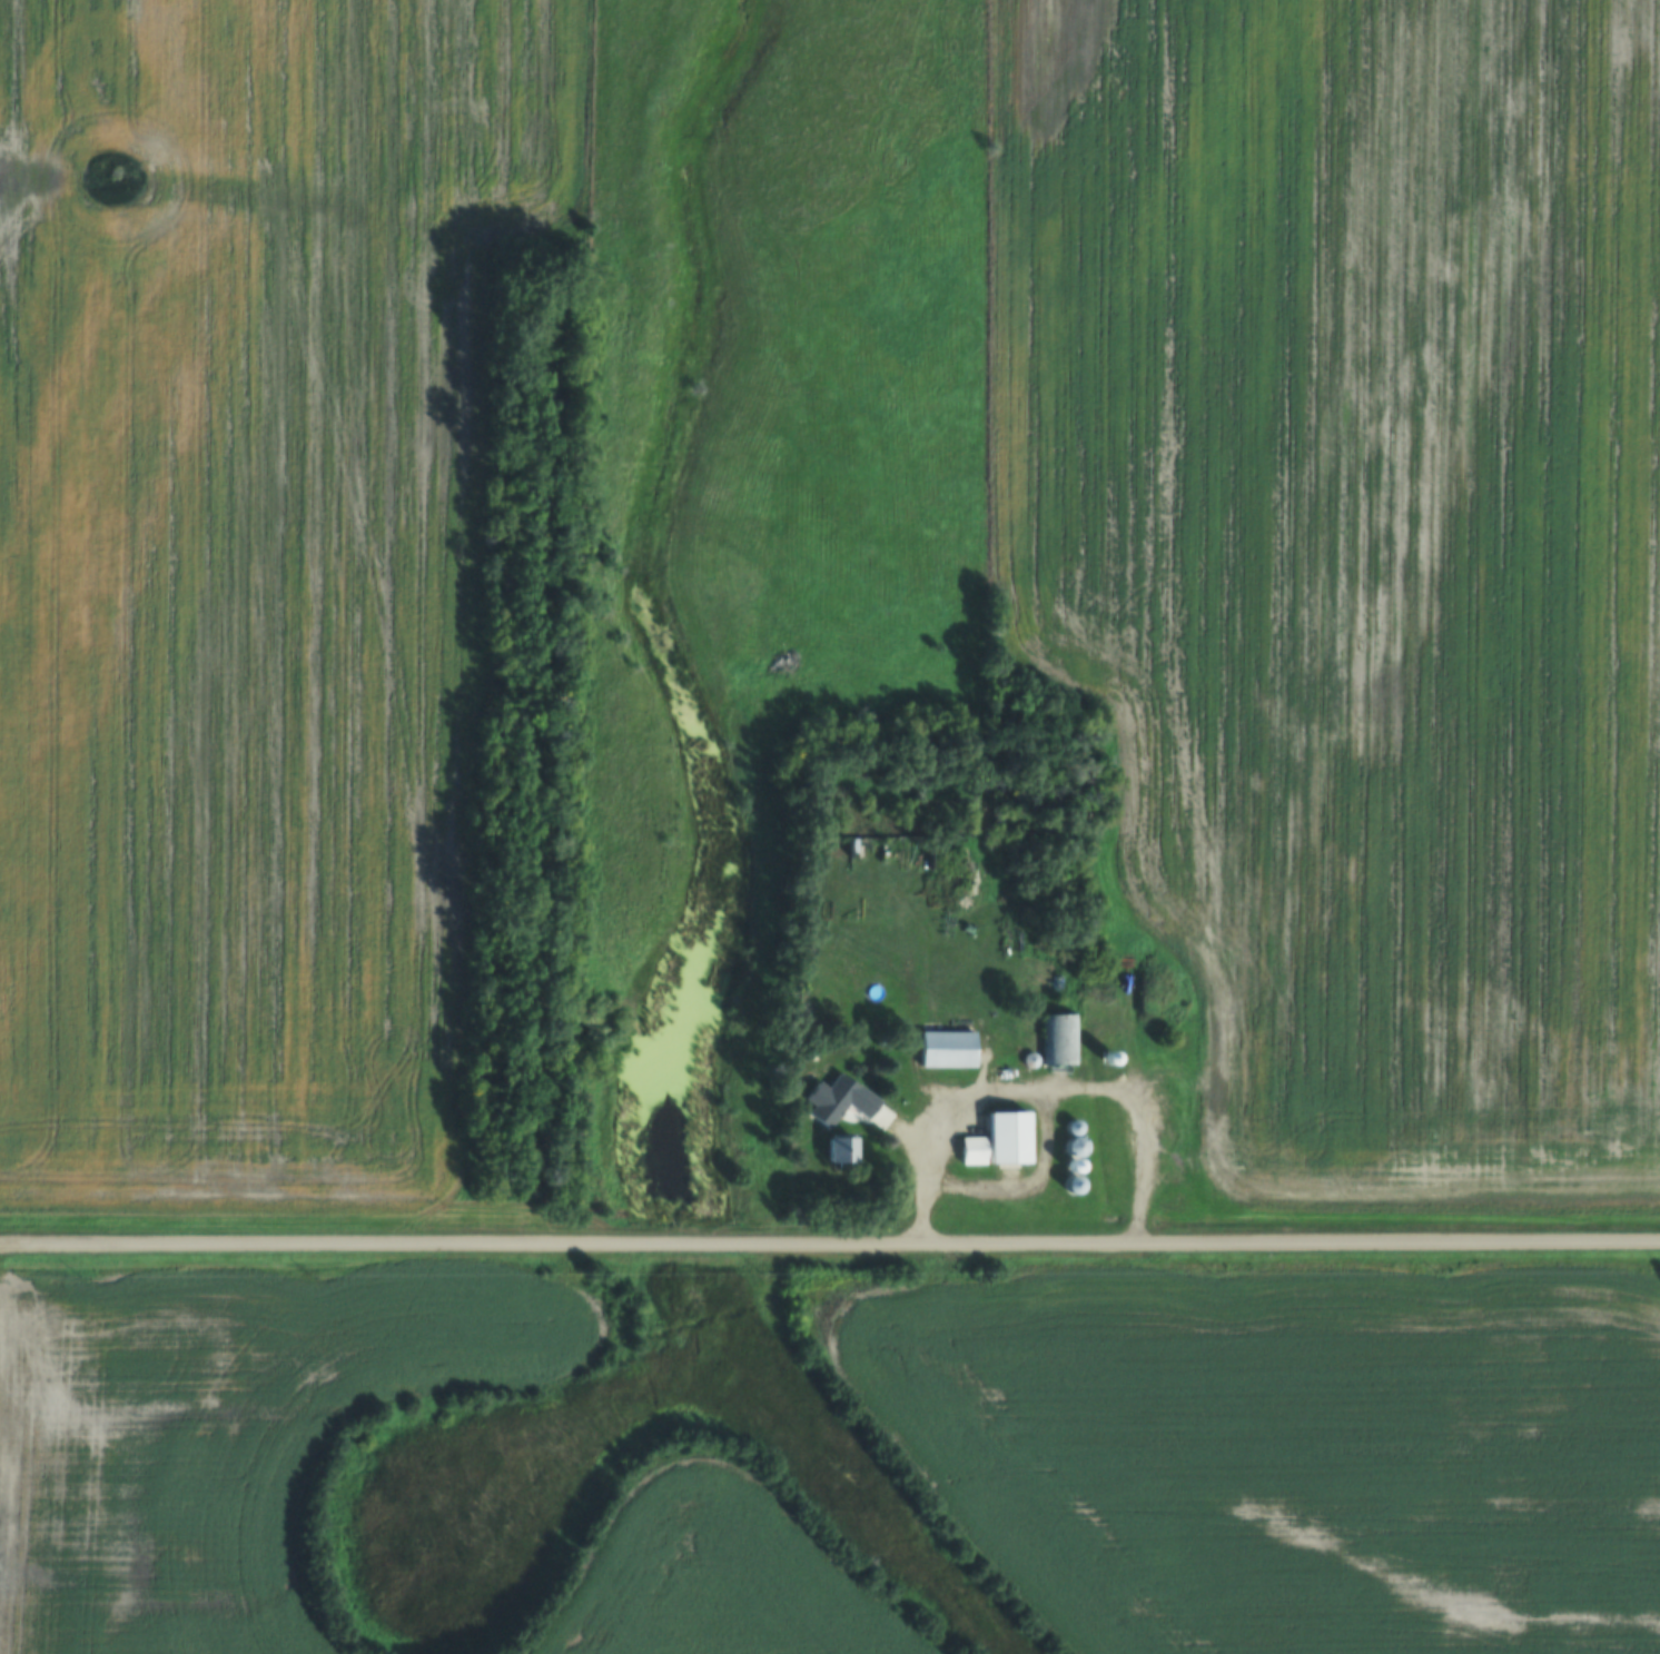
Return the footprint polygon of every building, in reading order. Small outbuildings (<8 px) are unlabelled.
[(1076,1014),(1042,1014),(1042,1066),(1076,1066),(1076,1014)] [(972,1032),(918,1032),(918,1068),(972,1068),(972,1032)] [(986,1112),(986,1165),(1026,1165),(1026,1112),(986,1112)] [(1072,1123),(1065,1126),(1071,1139),(1063,1142),(1071,1161),(1086,1154),(1072,1123)] [(853,1136),(825,1136),(825,1166),(853,1166),(853,1136)] [(982,1137),(959,1137),(959,1165),(982,1165),(982,1137)] [(1072,1197),(1083,1187),(1072,1176),(1062,1186),(1072,1197)]
